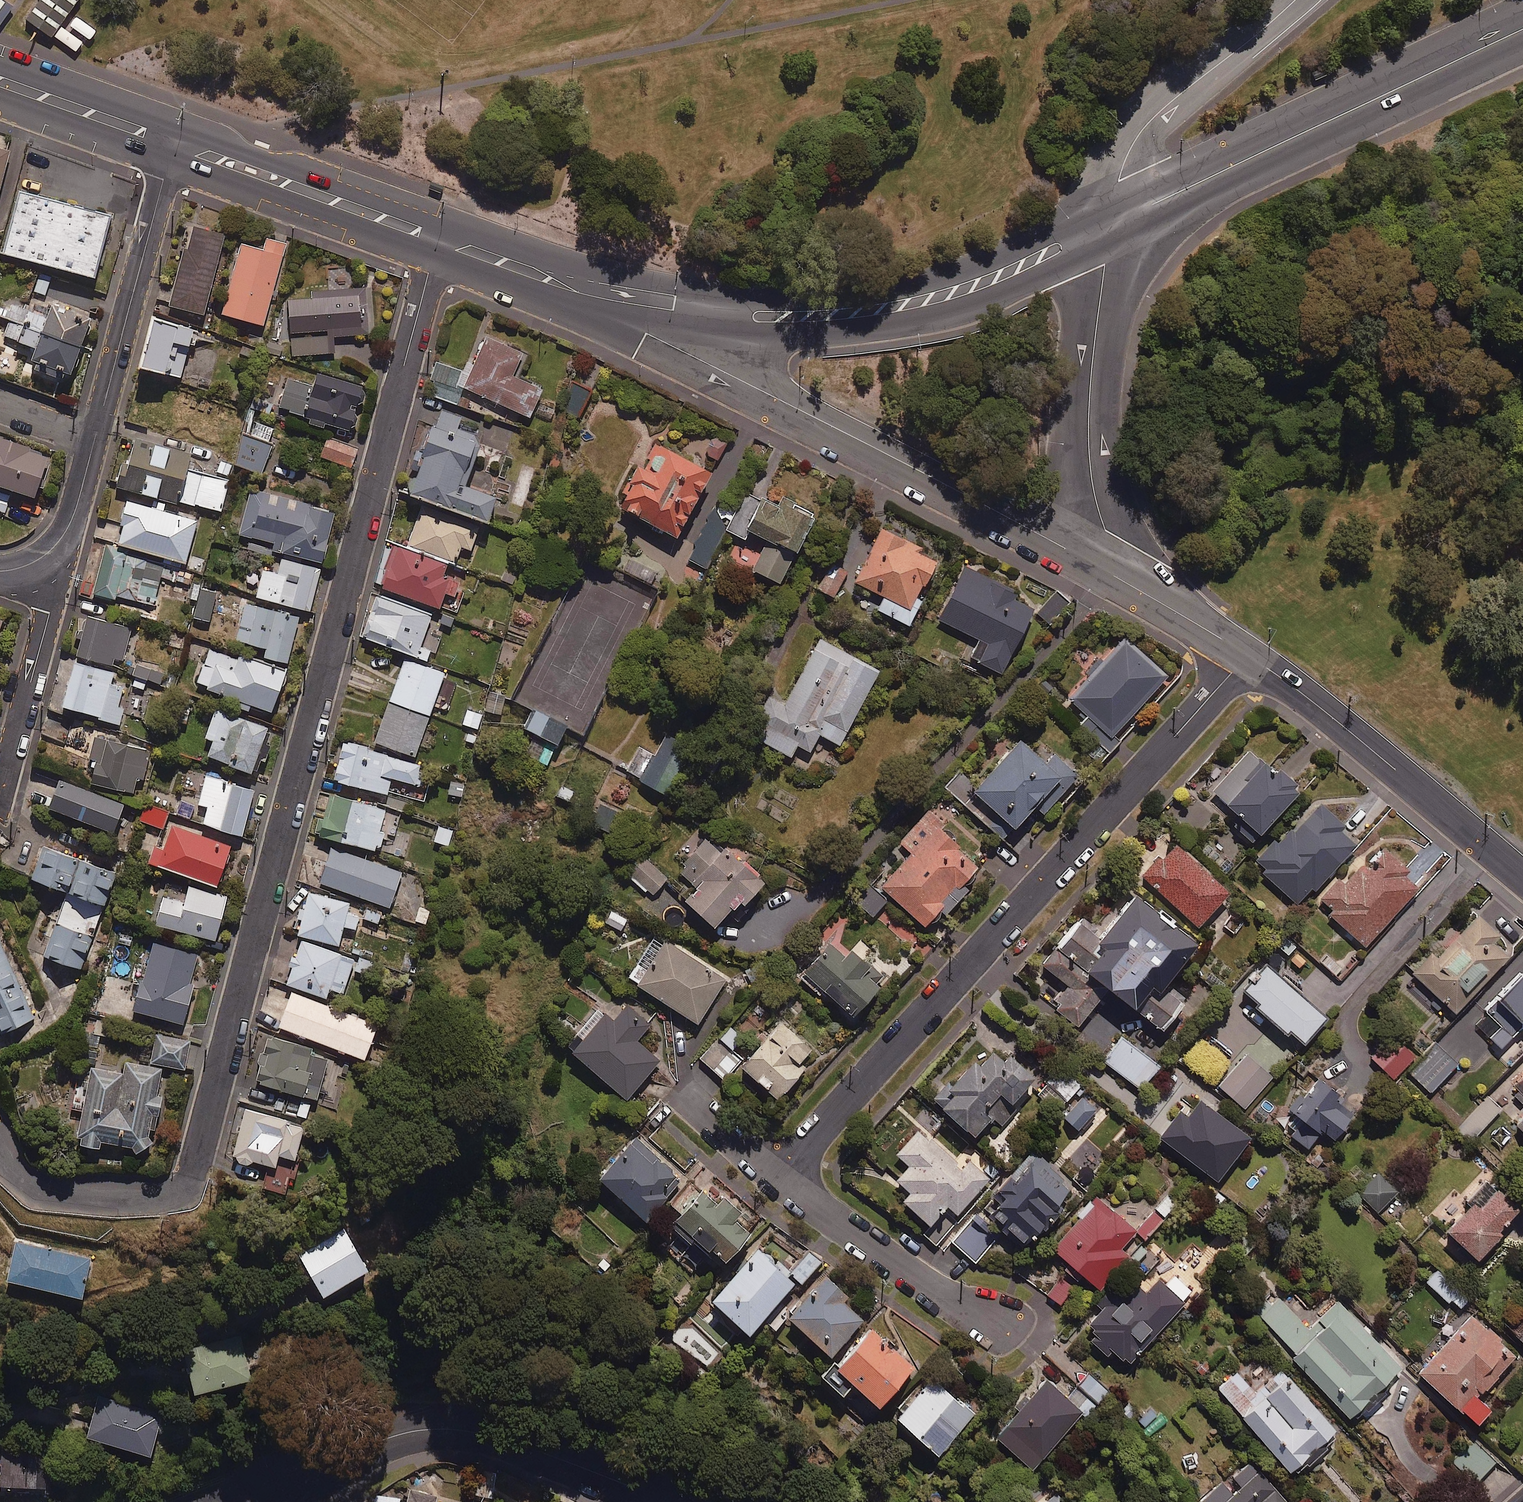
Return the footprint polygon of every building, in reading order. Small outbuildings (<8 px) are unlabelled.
[(12,4),(7,0),(0,0),(0,22),(12,4)] [(26,17),(50,35),(75,0),(38,0),(26,17)] [(0,149),(0,181),(9,152),(0,149)] [(109,216),(19,188),(1,250),(91,277),(109,216)] [(225,234),(195,225),(187,250),(184,249),(167,302),(201,313),(225,234)] [(285,242),(266,237),(263,248),(241,242),(221,313),(263,324),(285,242)] [(367,332),(364,287),(287,292),(292,354),(334,351),(333,335),(367,332)] [(45,315),(15,304),(4,335),(31,345),(24,363),(67,379),(89,318),(49,303),(45,315)] [(137,362),(178,375),(188,344),(193,345),(198,330),(151,315),(137,362)] [(437,363),(426,390),(456,402),(463,387),(530,414),(542,386),(511,373),(521,351),(484,336),(468,375),(437,363)] [(279,407),(348,429),(361,386),(317,372),(312,386),(288,379),(279,407)] [(590,390),(575,383),(563,410),(579,416),(590,390)] [(457,415),(436,408),(408,492),(488,518),(496,494),(459,482),(475,433),(454,426),(457,415)] [(276,428),(249,420),(236,465),(262,473),(276,428)] [(726,437),(716,430),(699,456),(709,463),(726,437)] [(0,435),(0,485),(30,497),(48,454),(0,435)] [(357,448),(327,436),(320,455),(350,466),(357,448)] [(191,455),(134,437),(121,481),(219,512),(228,481),(186,469),(191,455)] [(675,536),(710,470),(657,441),(644,465),(635,461),(613,503),(675,536)] [(538,469),(523,464),(510,502),(524,507),(538,469)] [(335,512),(252,485),(237,530),(274,542),(272,547),(318,562),(335,512)] [(777,504),(748,491),(729,531),(745,539),(749,529),(765,536),(750,568),(780,582),(813,511),(781,496),(777,504)] [(196,521),(126,499),(119,521),(123,523),(117,541),(183,562),(196,521)] [(478,524),(420,506),(407,546),(455,562),(460,545),(470,548),(478,524)] [(726,530),(707,520),(689,558),(707,568),(726,530)] [(938,558),(883,527),(854,579),(883,595),(877,607),(907,624),(922,598),(917,596),(938,558)] [(446,563),(395,544),(380,584),(455,613),(461,598),(453,594),(458,580),(442,574),(446,563)] [(104,546),(91,591),(114,598),(115,593),(152,604),(160,576),(176,581),(180,568),(104,546)] [(319,568),(281,557),(277,573),(263,569),(255,595),(307,610),(319,568)] [(846,571),(832,563),(817,591),(831,599),(846,571)] [(1013,598),(1016,591),(964,566),(939,618),(980,638),(971,657),(1001,672),(1033,607),(1013,598)] [(215,591),(200,588),(193,617),(208,621),(215,591)] [(430,646),(420,643),(430,611),(376,593),(362,637),(427,657),(430,646)] [(298,616),(246,602),(236,638),(265,646),(262,655),(286,662),(298,616)] [(131,628),(87,615),(76,653),(111,663),(113,656),(122,659),(131,628)] [(1068,699),(1111,736),(1166,674),(1123,636),(1068,699)] [(879,670),(820,638),(764,741),(790,755),(796,743),(809,750),(819,733),(838,743),(879,670)] [(268,711),(284,670),(239,653),(236,661),(209,651),(196,683),(268,711)] [(389,700),(429,714),(444,672),(404,658),(389,700)] [(113,672),(76,659),(61,702),(117,722),(122,708),(116,706),(123,688),(109,683),(113,672)] [(164,673),(134,663),(130,676),(134,678),(132,684),(147,689),(149,682),(160,685),(164,673)] [(429,714),(389,700),(375,741),(414,755),(429,714)] [(484,714),(465,708),(460,724),(478,730),(484,714)] [(566,724),(535,708),(525,727),(539,734),(530,750),(547,759),(566,724)] [(260,759),(265,761),(269,744),(262,742),(267,725),(212,709),(204,738),(212,740),(206,758),(256,772),(260,759)] [(690,748),(666,734),(640,779),(664,792),(690,748)] [(150,753),(96,736),(84,777),(131,791),(135,777),(142,779),(150,753)] [(1060,773),(1019,736),(976,784),(961,771),(945,790),(1001,840),(1060,773)] [(419,764),(344,744),(335,779),(386,793),(391,776),(414,783),(419,764)] [(1274,771),(1249,748),(1212,789),(1240,814),(1232,822),(1252,840),(1300,788),(1277,767),(1274,771)] [(254,787),(206,773),(197,804),(206,806),(201,823),(241,834),(254,787)] [(121,804),(57,780),(47,807),(112,830),(121,804)] [(400,812),(325,792),(314,833),(380,850),(384,833),(394,835),(400,812)] [(1346,822),(1320,796),(1299,819),(1302,822),(1294,831),(1291,827),(1278,840),(1274,837),(1251,860),(1298,906),(1358,844),(1340,828),(1346,822)] [(168,811),(147,803),(141,820),(162,828),(168,811)] [(961,843),(926,811),(899,842),(910,852),(880,885),(924,925),(940,907),(946,912),(968,888),(962,883),(977,866),(957,847),(961,843)] [(216,839),(171,823),(166,837),(156,834),(147,860),(215,885),(227,850),(214,845),(216,839)] [(763,878),(706,833),(677,870),(696,885),(684,900),(715,924),(727,909),(734,915),(763,878)] [(1229,892),(1174,840),(1144,873),(1198,925),(1229,892)] [(1409,869),(1381,844),(1346,884),(1339,877),(1316,902),(1365,946),(1419,886),(1405,874),(1409,869)] [(113,871),(40,847),(29,879),(70,892),(60,920),(55,918),(43,955),(81,967),(113,871)] [(400,869),(330,848),(319,883),(389,904),(400,869)] [(666,878),(642,856),(627,872),(651,894),(666,878)] [(226,896),(188,885),(184,901),(161,895),(153,922),(213,940),(226,896)] [(349,902),(309,891),(297,932),(336,944),(342,925),(354,929),(358,917),(346,913),(349,902)] [(1197,942),(1134,892),(1099,936),(1078,920),(1042,964),(1068,984),(1052,1005),(1078,1025),(1109,986),(1162,1028),(1182,1002),(1162,986),(1197,942)] [(1500,934),(1477,913),(1437,957),(1431,951),(1412,971),(1420,979),(1410,990),(1423,1002),(1434,991),(1456,1011),(1507,955),(1493,942),(1500,934)] [(726,980),(664,937),(633,980),(695,1023),(726,980)] [(829,941),(798,975),(820,995),(824,991),(851,1016),(878,985),(862,971),(877,954),(860,939),(845,956),(829,941)] [(197,956),(153,941),(131,1007),(180,1023),(193,984),(189,982),(197,956)] [(352,955),(298,941),(287,986),(326,996),(329,986),(343,990),(352,955)] [(0,943),(0,1032),(33,1017),(0,943)] [(1328,952),(1319,961),(1335,976),(1343,967),(1328,952)] [(1326,1015),(1264,964),(1242,990),(1304,1042),(1326,1015)] [(1485,1010),(1501,1026),(1490,1037),(1500,1047),(1521,1026),(1522,1027),(1522,972),(1485,1010)] [(375,1023),(290,993),(278,1027),(364,1057),(375,1023)] [(650,1024),(625,1003),(612,1019),(601,1010),(568,1047),(625,1098),(659,1060),(636,1039),(650,1024)] [(751,1051),(746,1046),(737,1056),(730,1049),(742,1037),(730,1026),(700,1057),(723,1079),(738,1063),(777,1097),(805,1066),(799,1061),(811,1048),(779,1019),(751,1051)] [(189,1041),(153,1033),(147,1061),(184,1069),(189,1041)] [(328,1055),(264,1037),(251,1081),(315,1099),(328,1055)] [(1159,1065),(1122,1037),(1104,1060),(1141,1088),(1159,1065)] [(1415,1056),(1397,1039),(1376,1061),(1394,1078),(1415,1056)] [(1458,1062),(1436,1042),(1409,1072),(1431,1092),(1458,1062)] [(1019,1107),(1012,1100),(1036,1074),(1010,1051),(1002,1060),(992,1050),(979,1064),(972,1058),(935,1098),(975,1136),(993,1118),(1002,1126),(1019,1107)] [(1271,1078),(1246,1054),(1217,1085),(1242,1109),(1271,1078)] [(123,1071),(87,1064),(73,1131),(80,1133),(78,1144),(96,1148),(98,1140),(123,1146),(128,1142),(134,1152),(152,1141),(146,1131),(153,1129),(161,1095),(155,1094),(161,1067),(125,1060),(123,1071)] [(1081,1083),(1062,1067),(1040,1093),(1059,1109),(1081,1083)] [(1513,1087),(1522,1098),(1522,1077),(1513,1087)] [(1298,1114),(1288,1128),(1310,1144),(1320,1130),(1333,1140),(1354,1112),(1336,1099),(1340,1093),(1319,1078),(1308,1093),(1300,1088),(1287,1106),(1298,1114)] [(1501,1107),(1487,1095),(1460,1127),(1475,1139),(1501,1107)] [(1105,1115),(1081,1096),(1065,1117),(1089,1135),(1105,1115)] [(1201,1100),(1191,1115),(1181,1108),(1160,1137),(1219,1179),(1250,1136),(1201,1100)] [(286,1120),(244,1109),(233,1155),(274,1165),(276,1154),(294,1158),(301,1127),(285,1124),(286,1120)] [(964,1168),(919,1129),(895,1156),(909,1167),(890,1188),(931,1224),(948,1205),(958,1213),(989,1177),(970,1160),(964,1168)] [(1108,1156),(1080,1132),(1065,1149),(1072,1155),(1061,1167),(1082,1186),(1108,1156)] [(683,1178),(637,1135),(598,1176),(644,1220),(683,1178)] [(1074,1189),(1032,1151),(990,1196),(993,1199),(954,1242),(976,1262),(1004,1232),(1021,1247),(1074,1189)] [(288,1175),(271,1169),(265,1187),(283,1193),(288,1175)] [(1377,1175),(1358,1191),(1371,1206),(1390,1190),(1377,1175)] [(1520,1207),(1488,1178),(1467,1201),(1470,1205),(1447,1229),(1465,1246),(1460,1251),(1473,1263),(1501,1233),(1498,1231),(1520,1207)] [(717,1202),(703,1189),(674,1219),(706,1250),(712,1244),(726,1257),(749,1233),(734,1219),(741,1211),(724,1195),(717,1202)] [(1082,1275),(1098,1289),(1129,1254),(1136,1260),(1148,1247),(1141,1241),(1174,1203),(1166,1197),(1137,1230),(1098,1196),(1052,1249),(1068,1263),(1057,1276),(1070,1288),(1082,1275)] [(366,1269),(344,1229),(298,1255),(321,1295),(366,1269)] [(90,1257),(15,1239),(6,1279),(81,1297),(90,1257)] [(758,1248),(711,1300),(747,1333),(796,1281),(799,1284),(821,1260),(810,1251),(788,1275),(758,1248)] [(1101,1308),(1088,1322),(1097,1331),(1089,1339),(1103,1353),(1109,1347),(1126,1364),(1186,1304),(1183,1301),(1194,1291),(1178,1275),(1164,1288),(1136,1260),(1095,1302),(1101,1308)] [(847,1295),(824,1276),(788,1319),(832,1356),(863,1318),(842,1300),(847,1295)] [(1469,1298),(1447,1277),(1435,1289),(1458,1310),(1469,1298)] [(1308,1328),(1279,1297),(1260,1315),(1276,1333),(1273,1336),(1349,1417),(1402,1367),(1338,1299),(1308,1328)] [(737,1336),(713,1309),(684,1335),(708,1362),(737,1336)] [(1516,1354),(1470,1314),(1418,1373),(1477,1424),(1491,1408),(1479,1398),(1516,1354)] [(1522,1343),(1522,1321),(1512,1334),(1522,1343)] [(913,1367),(870,1329),(838,1364),(835,1362),(822,1376),(842,1394),(852,1383),(878,1406),(913,1367)] [(250,1379),(240,1335),(184,1348),(193,1391),(250,1379)] [(1336,1430),(1283,1371),(1257,1394),(1237,1372),(1218,1390),(1291,1470),(1308,1454),(1313,1460),(1326,1449),(1321,1443),(1336,1430)] [(1107,1389),(1089,1375),(1080,1386),(1098,1400),(1107,1389)] [(974,1415),(935,1377),(897,1416),(936,1454),(974,1415)] [(1082,1412),(1046,1380),(997,1435),(1033,1467),(1082,1412)] [(162,1416),(99,1394),(85,1434),(148,1456),(162,1416)] [(1497,1462),(1474,1439),(1453,1460),(1476,1483),(1497,1462)] [(0,1450),(0,1451),(0,1484),(43,1487),(45,1453),(0,1450)] [(1251,1458),(1199,1501),(1288,1501),(1251,1458)] [(1053,1489),(1036,1501),(1064,1501),(1053,1489)]
